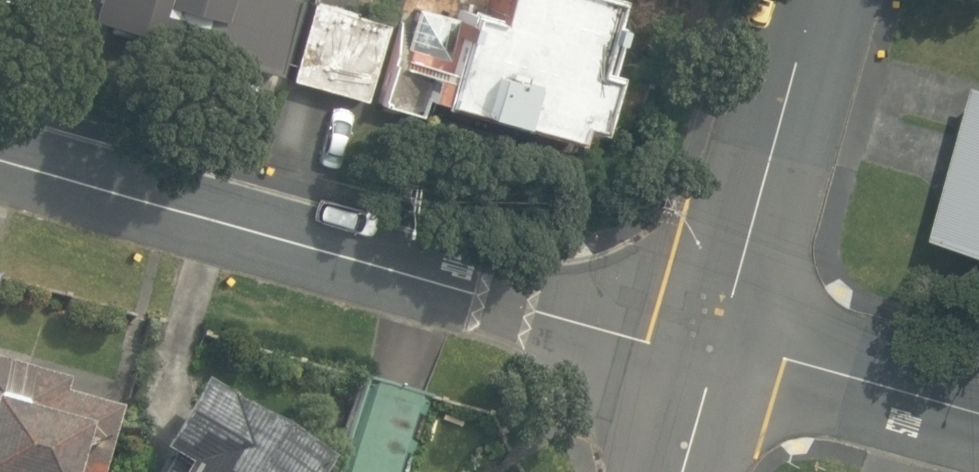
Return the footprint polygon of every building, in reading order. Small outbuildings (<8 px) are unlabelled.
[(119,27),(126,0),(82,0),(78,16),(119,27)] [(603,0),(490,0),(485,17),(460,11),(444,78),(428,74),(422,98),(567,135),(571,117),(591,122),(603,73),(586,69),(603,0)] [(292,78),(364,98),(384,22),(312,2),(292,78)] [(946,229),(978,237),(978,103),(946,229)] [(115,410),(59,395),(63,380),(0,363),(0,471),(99,471),(115,410)] [(419,396),(373,382),(344,471),(397,471),(419,396)] [(322,462),(198,387),(156,456),(181,471),(180,471),(316,471),(322,462)]
